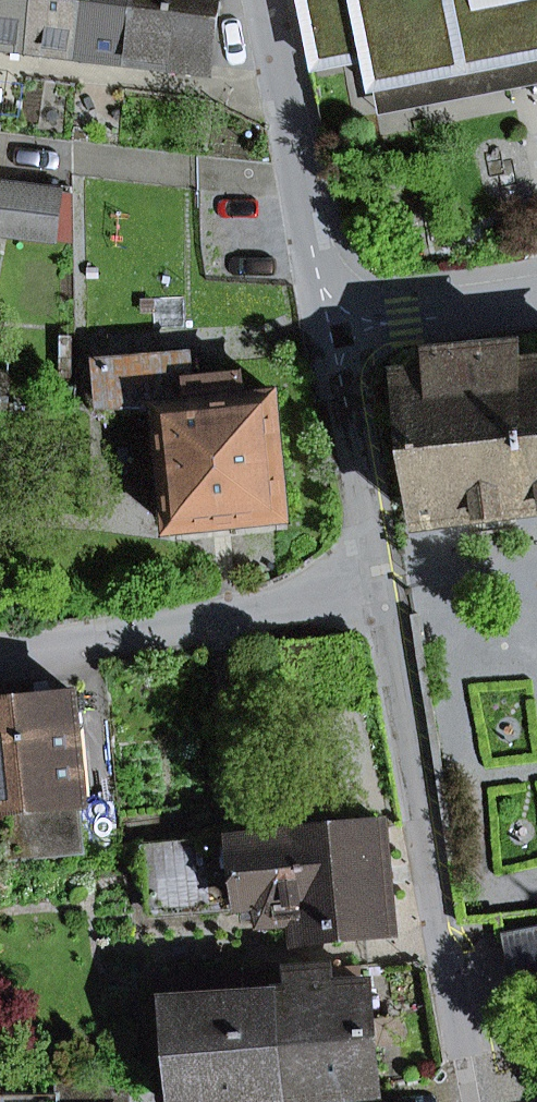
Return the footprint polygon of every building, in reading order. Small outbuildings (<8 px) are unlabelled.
[(31,48),(37,0),(0,0),(0,44),(31,48)] [(31,48),(78,54),(85,0),(37,0),(31,48)] [(78,54),(127,60),(134,0),(85,0),(78,54)] [(127,60),(210,70),(219,0),(134,0),(127,60)] [(308,25),(316,67),(366,57),(379,113),(393,109),(522,87),(522,90),(536,86),(536,0),(303,0),(308,25)] [(1,184),(0,188),(0,232),(73,242),(72,194),(61,192),(1,184)] [(536,508),(536,363),(523,365),(519,339),(426,351),(429,373),(400,376),(419,523),(536,508)] [(159,403),(170,529),(286,518),(275,394),(244,396),(242,373),(190,378),(188,355),(102,363),(105,408),(159,403)] [(4,701),(56,696),(54,682),(3,687),(4,701)] [(80,803),(85,803),(75,694),(56,696),(4,701),(3,687),(0,687),(0,861),(85,853),(80,803)] [(296,940),(395,930),(385,824),(145,847),(151,914),(260,904),(262,923),(294,920),(296,940)] [(505,937),(518,1006),(536,1002),(536,931),(505,937)] [(283,1101),(378,1092),(370,986),(360,987),(358,968),(287,970),(290,993),(275,994),(283,1101)] [(173,1101),(276,1101),(283,1101),(275,994),(265,995),(262,970),(160,978),(173,1101)] [(275,994),(290,993),(287,970),(262,970),(265,995),(275,994)] [(126,1093),(58,1079),(58,1092),(0,1093),(0,1101),(126,1101),(126,1093)]
